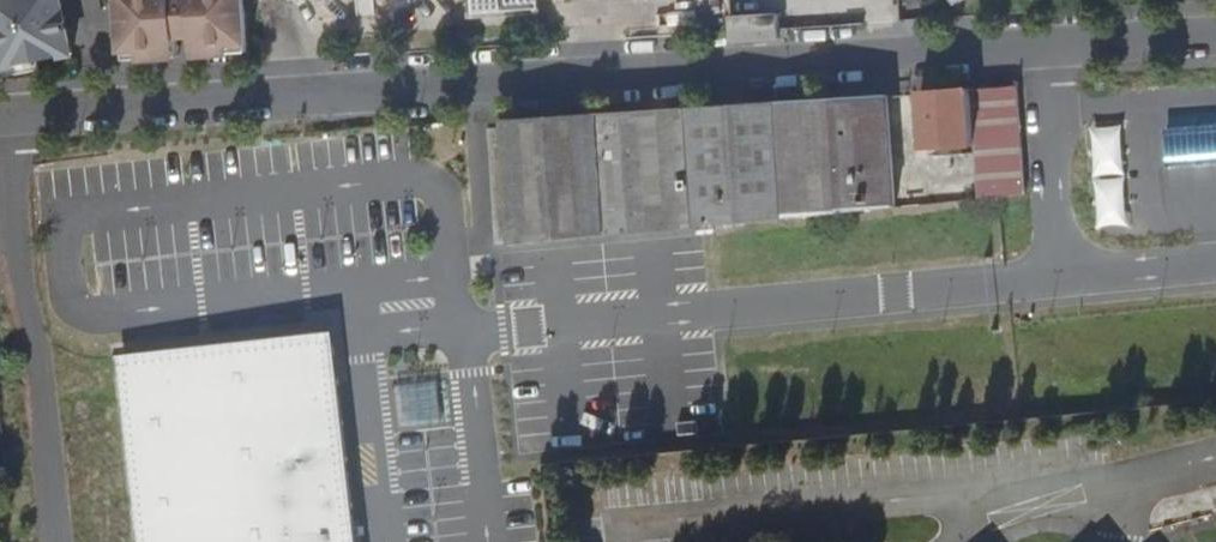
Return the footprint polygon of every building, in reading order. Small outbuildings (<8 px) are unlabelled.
[(9,69),(78,54),(66,0),(0,0),(0,29),(9,69)] [(131,60),(183,57),(182,37),(182,32),(189,31),(187,0),(126,0),(131,60)] [(189,31),(182,32),(182,37),(198,36),(196,0),(187,0),(189,31)] [(249,0),(196,0),(198,36),(199,56),(252,53),(249,0)] [(966,9),(977,0),(959,0),(966,9)] [(736,18),(737,31),(782,28),(780,15),(736,18)] [(733,32),(733,43),(783,40),(782,29),(782,28),(737,31),(733,32)] [(930,91),(935,143),(983,142),(985,198),(997,197),(1034,193),(1027,85),(930,91)] [(787,100),(794,217),(835,213),(904,205),(896,93),(787,100)] [(696,105),(705,226),(773,219),(794,217),(787,100),(696,105)] [(610,111),(616,235),(705,226),(696,105),(610,111)] [(507,143),(512,203),(516,245),(616,235),(610,111),(505,119),(507,143)] [(1169,122),(1171,156),(1215,153),(1215,120),(1169,122)] [(1099,222),(1131,222),(1130,122),(1098,122),(1099,222)] [(328,329),(115,351),(135,541),(350,541),(328,329)]
